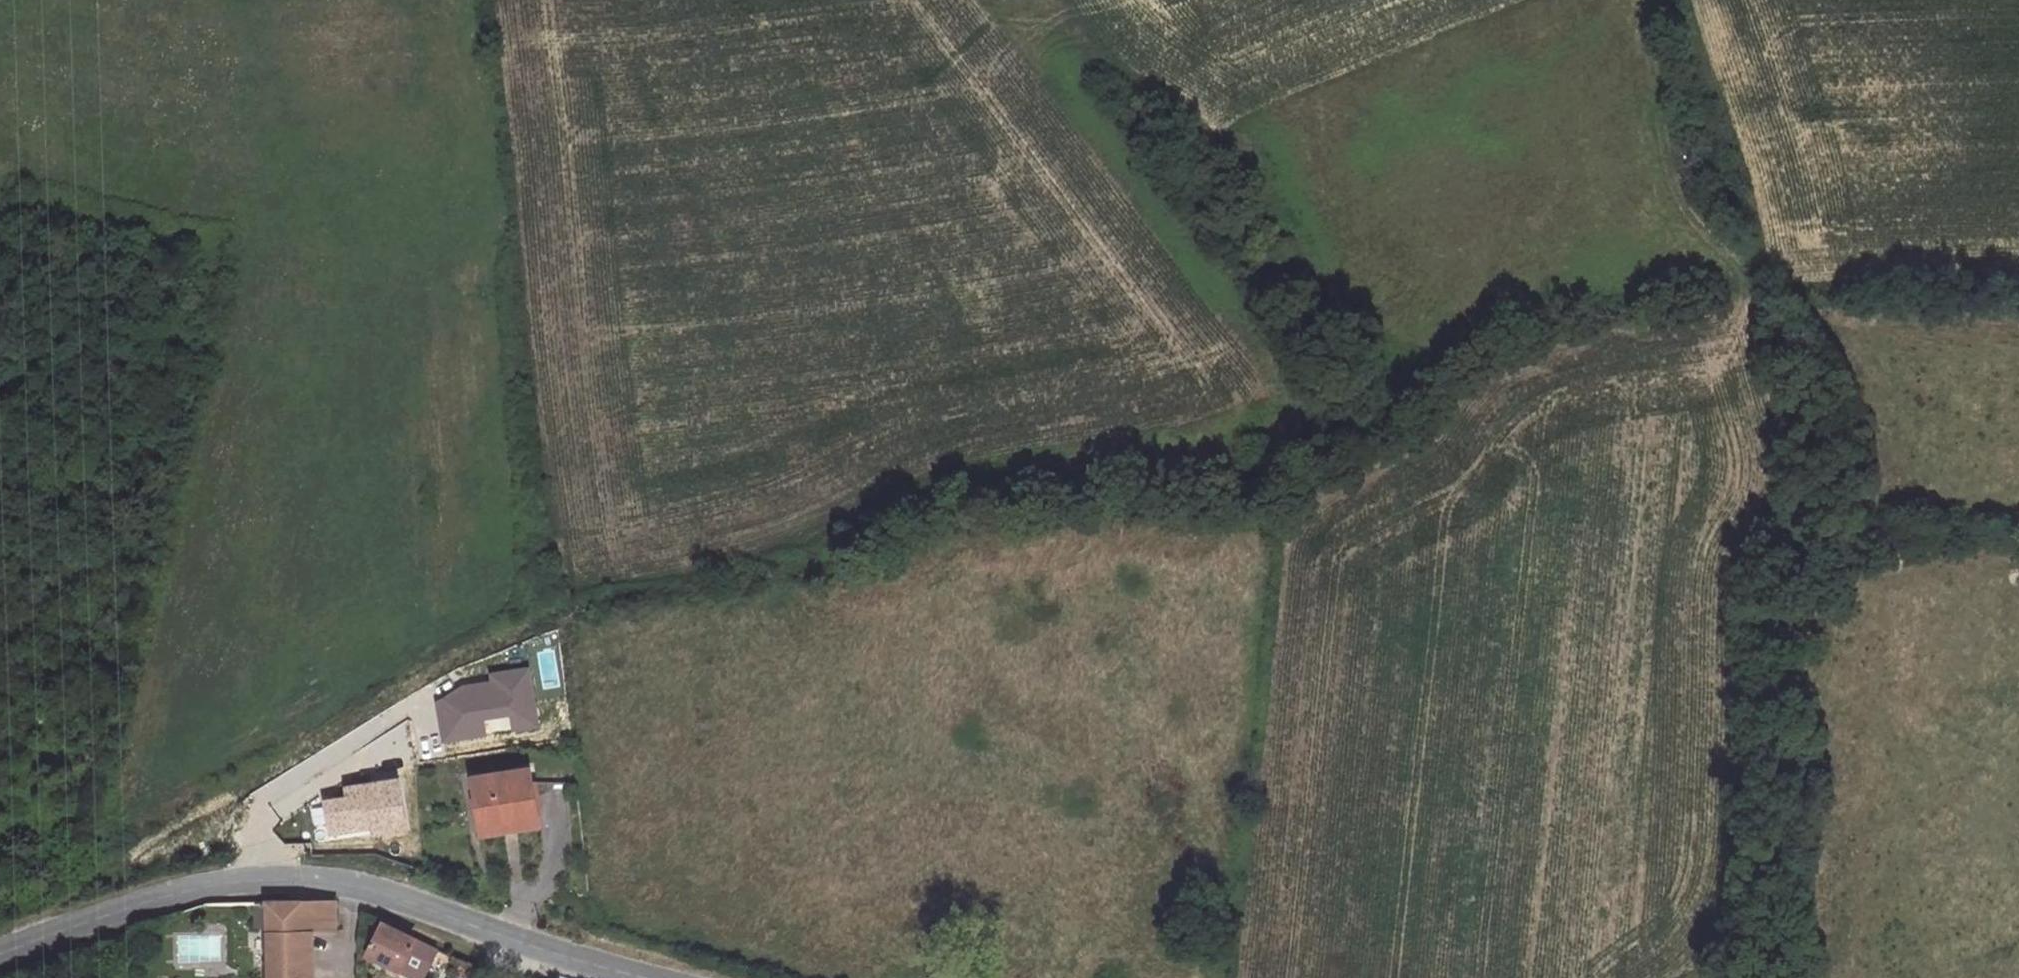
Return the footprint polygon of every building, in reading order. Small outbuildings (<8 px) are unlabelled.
[(501,692),(471,697),(469,686),(456,689),(432,704),(439,744),(481,737),(480,732),(507,727),(508,732),(544,725),(534,668),(498,674),(499,681),(501,692)] [(499,681),(469,686),(471,697),(501,692),(499,681)] [(480,835),(503,831),(501,823),(535,817),(528,773),(471,783),(480,835)] [(346,789),(348,799),(326,804),(332,836),(363,830),(362,826),(375,823),(376,827),(377,834),(409,827),(398,778),(346,789)] [(501,823),(503,831),(480,835),(481,840),(538,830),(535,817),(501,823)] [(257,931),(305,930),(325,930),(323,903),(256,902),(257,931)] [(335,902),(323,903),(325,930),(346,930),(346,905),(335,902)] [(378,917),(361,947),(392,964),(395,958),(416,970),(430,946),(378,917)] [(305,930),(257,931),(258,977),(305,977),(305,930)] [(181,963),(223,958),(220,934),(178,939),(181,963)] [(416,970),(395,958),(392,964),(413,976),(416,970)]
